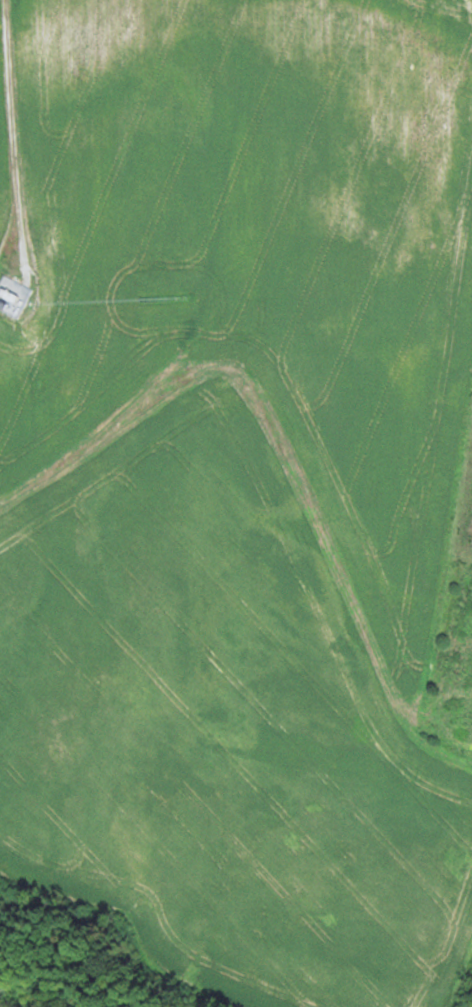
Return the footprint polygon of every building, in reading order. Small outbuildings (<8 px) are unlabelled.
[(16,297),(2,288),(0,291),(0,296),(12,303),(16,297)]
